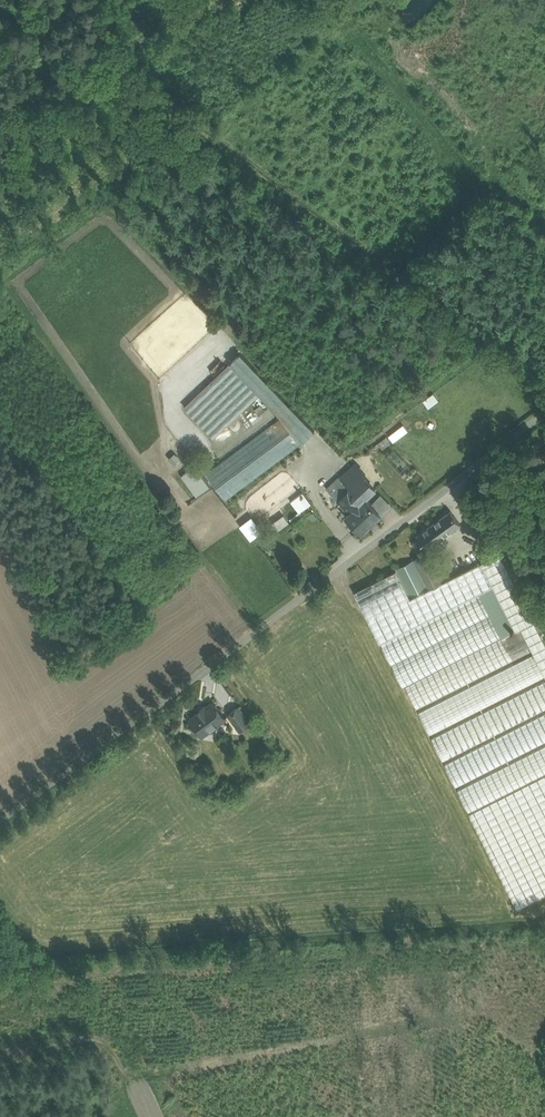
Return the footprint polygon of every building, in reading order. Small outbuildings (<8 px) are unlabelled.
[(301,444),(315,431),(241,353),(230,363),(234,367),(260,394),(281,417),(301,444)] [(230,363),(184,407),(214,438),(260,394),(230,363)] [(426,407),(437,399),(432,392),(421,400),(426,407)] [(265,411),(261,405),(255,410),(259,415),(265,411)] [(281,417),(206,473),(226,500),(301,444),(281,417)] [(342,476),(341,477),(351,487),(361,478),(362,479),(364,477),(366,474),(356,463),(342,476)] [(209,484),(195,464),(181,474),(195,494),(209,484)] [(341,476),(328,489),(338,500),(351,487),(341,477),(342,476),(341,476)] [(375,489),(364,477),(362,479),(373,491),(375,489)] [(362,479),(361,478),(351,487),(338,500),(340,502),(339,502),(340,503),(346,509),(346,510),(347,510),(349,513),(346,516),(360,532),(361,531),(368,524),(368,523),(371,520),(373,522),(374,522),(380,515),(381,515),(372,504),(366,498),(373,491),(362,479)] [(303,490),(291,499),(300,511),(312,502),(303,490)] [(381,495),(372,504),(381,515),(383,516),(392,507),(381,495)] [(451,510),(417,535),(426,549),(461,524),(451,510)] [(278,528),(288,520),(282,512),(272,520),(278,528)] [(428,551),(414,558),(415,559),(429,588),(443,581),(428,551)] [(411,598),(403,583),(361,604),(381,643),(479,593),(493,586),(515,631),(522,628),(533,650),(535,654),(544,674),(544,641),(500,552),(443,581),(429,588),(411,598)] [(415,559),(396,568),(403,583),(411,598),(429,588),(415,559)] [(397,570),(354,591),(361,604),(403,583),(397,570)] [(515,631),(493,586),(479,593),(502,638),(515,631)] [(479,593),(381,643),(403,688),(406,687),(406,686),(502,638),(479,593)] [(502,638),(406,686),(406,687),(417,709),(514,660),(533,650),(522,628),(515,631),(502,638)] [(419,712),(430,735),(544,677),(544,674),(535,654),(419,712)] [(432,738),(443,761),(544,710),(544,681),(432,738)] [(205,706),(197,712),(198,713),(190,719),(202,735),(210,729),(211,730),(218,724),(217,724),(225,718),(213,701),(205,707),(205,706)] [(251,722),(239,706),(228,714),(240,730),(251,722)] [(445,764),(456,787),(544,742),(544,714),(445,764)] [(458,790),(469,813),(470,813),(544,775),(544,746),(458,790)] [(470,813),(518,910),(544,896),(544,775),(470,813)]
